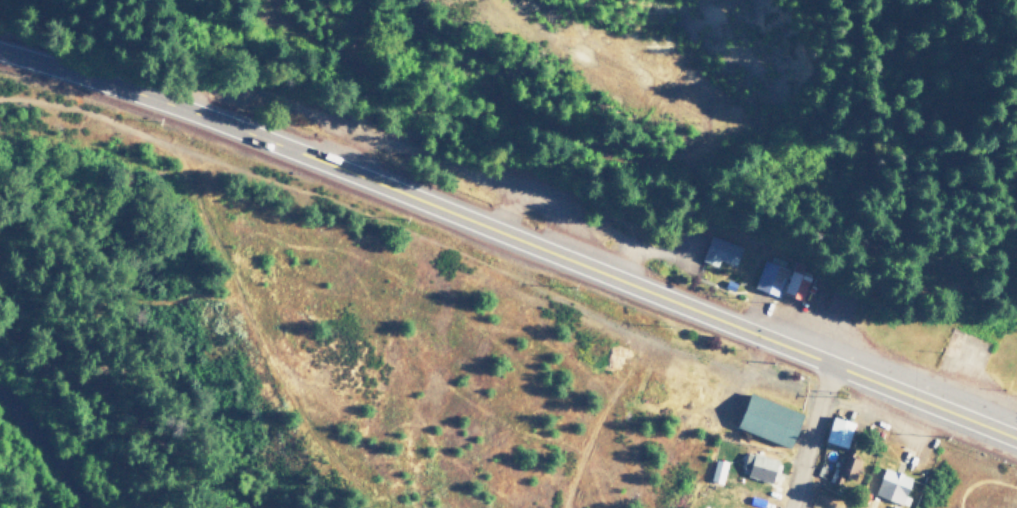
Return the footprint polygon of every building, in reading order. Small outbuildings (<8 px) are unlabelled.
[(700,260),(710,236),(740,248),(733,266),(718,260),(716,267),(700,260)] [(780,292),(778,297),(753,288),(763,261),(788,271),(792,262),(802,266),(799,274),(808,277),(799,300),(780,292)] [(735,428),(787,449),(802,414),(752,392),(735,428)] [(826,443),(846,449),(854,423),(834,417),(826,443)] [(777,460),(746,451),(742,467),(748,469),(746,475),(771,482),(777,460)] [(859,459),(840,453),(834,474),(854,479),(859,459)] [(710,481),(722,483),(725,461),(713,459),(710,481)] [(910,476),(882,468),(874,496),(903,503),(910,476)]
